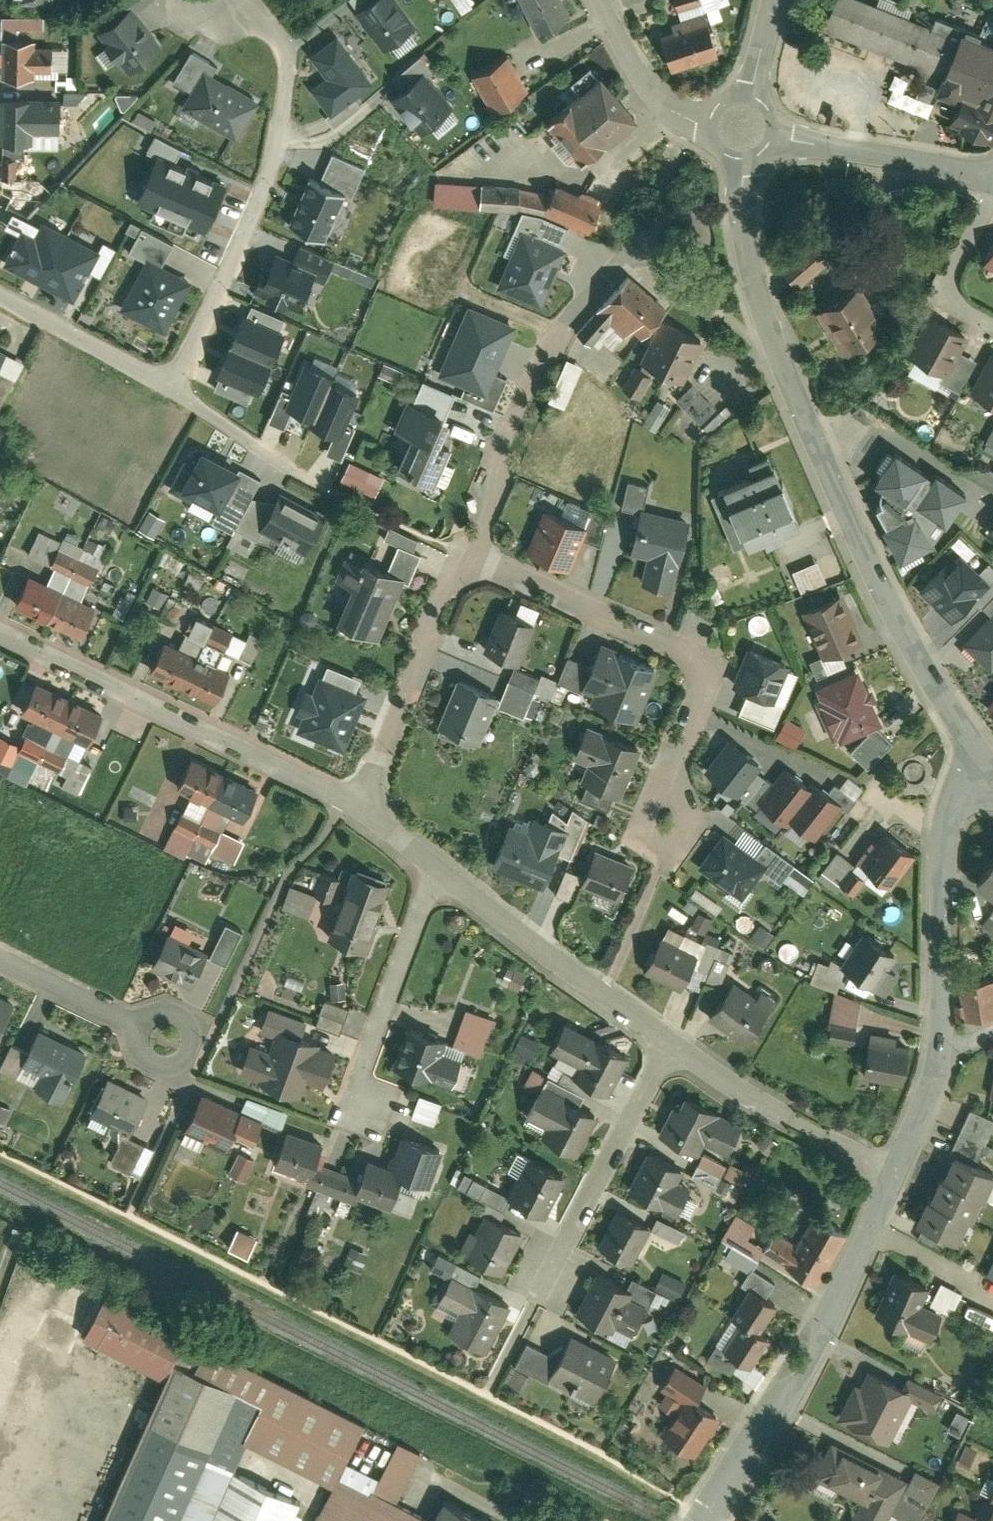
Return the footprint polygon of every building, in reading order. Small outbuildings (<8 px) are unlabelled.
[(357,12),(383,49),(412,28),(393,0),(376,0),(357,12)] [(463,14),(473,7),(469,0),(453,0),(463,14)] [(537,35),(577,16),(569,0),(520,0),(537,35)] [(683,20),(705,13),(701,0),(686,0),(678,2),(683,20)] [(962,26),(936,14),(932,23),(879,0),(829,0),(819,23),(940,76),(962,26)] [(116,18),(98,32),(129,73),(161,48),(133,12),(130,7),(116,18)] [(662,34),(674,70),(720,55),(707,12),(705,13),(683,20),(673,23),(675,30),(662,34)] [(992,140),(992,34),(991,39),(962,26),(940,76),(936,83),(961,94),(950,120),(992,140)] [(37,41),(3,40),(3,78),(36,79),(36,68),(54,68),(55,53),(37,53),(37,41)] [(335,40),(310,58),(326,79),(309,92),(326,115),(349,98),(368,84),(335,40)] [(174,83),(191,94),(206,71),(214,76),(218,69),(193,53),(174,83)] [(509,55),(472,75),(495,116),(532,95),(509,55)] [(391,80),(402,92),(420,78),(429,71),(418,58),(391,80)] [(638,116),(603,75),(599,78),(591,68),(574,83),(582,92),(546,122),(582,164),(638,116)] [(191,94),(183,109),(236,140),(258,102),(214,76),(206,71),(191,94)] [(402,92),(391,101),(418,134),(447,111),(420,78),(402,92)] [(357,108),(349,98),(326,115),(322,118),(330,129),(357,108)] [(0,100),(0,109),(0,145),(18,145),(18,136),(19,100),(0,100)] [(19,100),(18,136),(33,136),(59,136),(62,137),(63,101),(19,100)] [(33,136),(34,149),(59,149),(59,136),(33,136)] [(331,153),(318,184),(342,194),(351,198),(364,167),(331,153)] [(140,201),(205,228),(226,184),(175,161),(159,154),(159,155),(140,201)] [(16,159),(5,159),(6,180),(16,180),(16,159)] [(318,184),(308,179),(288,226),(322,241),(342,194),(318,184)] [(483,184),(437,183),(437,207),(482,209),(483,184)] [(482,209),(520,210),(524,186),(501,184),(483,184),(482,209)] [(604,204),(558,184),(545,217),(569,229),(590,238),(604,204)] [(551,193),(524,186),(520,210),(545,217),(551,193)] [(67,316),(102,249),(43,219),(39,228),(25,220),(3,262),(41,282),(33,298),(67,316)] [(561,246),(523,229),(498,287),(541,306),(567,248),(561,246)] [(294,263),(274,254),(256,293),(294,309),(313,277),(316,273),(294,263)] [(120,305),(164,330),(192,279),(163,263),(147,255),(120,305)] [(667,309),(630,276),(578,336),(591,347),(594,344),(612,323),(627,336),(633,330),(642,338),(667,309)] [(852,286),(812,310),(839,354),(879,330),(852,286)] [(972,324),(934,303),(913,341),(951,362),(963,339),(972,324)] [(515,326),(470,307),(440,375),(467,386),(486,394),(495,374),(515,326)] [(247,318),(245,317),(232,345),(272,364),(285,334),(280,332),(247,318)] [(702,339),(660,321),(642,362),(684,381),(702,339)] [(614,352),(627,336),(612,323),(594,344),(600,349),(605,344),(614,352)] [(981,349),(963,339),(951,362),(946,371),(963,381),(981,349)] [(259,394),(272,364),(232,345),(219,375),(221,376),(254,392),(259,394)] [(0,347),(0,368),(8,354),(9,351),(0,347)] [(977,377),(992,386),(992,348),(977,377)] [(8,354),(0,368),(0,372),(16,381),(25,363),(8,354)] [(550,400),(566,407),(585,365),(569,358),(550,400)] [(654,379),(628,363),(615,385),(641,401),(654,379)] [(333,377),(305,365),(292,394),(286,407),(291,410),(315,423),(332,383),(333,377)] [(16,381),(0,372),(0,408),(2,409),(16,381)] [(506,380),(495,374),(486,394),(467,386),(463,396),(493,409),(506,380)] [(336,434),(341,437),(347,425),(360,396),(332,383),(315,423),(336,434)] [(708,418),(717,409),(692,386),(677,400),(702,425),(708,418)] [(661,399),(645,422),(656,430),(672,407),(661,399)] [(444,443),(453,421),(445,418),(413,405),(407,402),(396,430),(412,437),(399,468),(431,481),(438,484),(447,464),(454,447),(444,443)] [(725,417),(717,409),(708,418),(716,426),(725,417)] [(240,466),(200,443),(193,455),(187,452),(172,480),(218,508),(240,466)] [(928,472),(898,452),(895,456),(886,450),(875,467),(883,472),(876,483),(882,488),(879,499),(883,506),(877,510),(887,529),(883,531),(899,564),(933,548),(932,545),(945,526),(967,494),(937,474),(935,476),(928,472)] [(757,474),(725,487),(726,489),(719,492),(732,520),(738,517),(750,545),(765,538),(768,544),(784,537),(782,532),(801,523),(795,510),(797,509),(784,479),(782,480),(770,453),(751,461),(757,474)] [(350,460),(341,481),(364,491),(373,470),(350,460)] [(455,467),(447,464),(438,484),(447,487),(455,467)] [(263,478),(240,466),(218,508),(240,520),(242,517),(253,496),(263,478)] [(438,484),(431,481),(424,496),(441,502),(447,487),(438,484)] [(623,510),(641,514),(642,509),(644,509),(650,486),(630,481),(623,510)] [(325,514),(277,487),(270,500),(258,526),(307,553),(325,514)] [(258,526),(270,500),(253,496),(242,517),(258,526)] [(568,499),(560,517),(584,527),(592,509),(568,499)] [(598,500),(595,506),(607,512),(610,505),(598,500)] [(151,509),(140,528),(157,538),(168,519),(151,509)] [(644,509),(642,509),(641,514),(631,553),(648,557),(641,583),(674,592),(692,521),(644,509)] [(560,517),(545,510),(527,553),(571,572),(589,530),(584,527),(560,517)] [(399,545),(414,551),(420,539),(387,525),(381,538),(389,541),(399,545)] [(28,555),(52,566),(60,549),(63,542),(39,531),(28,555)] [(63,542),(60,549),(80,558),(85,547),(65,538),(63,542)] [(393,560),(399,545),(389,541),(382,556),(393,560)] [(393,560),(389,569),(401,574),(412,579),(422,555),(414,551),(399,545),(393,560)] [(60,549),(52,566),(71,575),(91,584),(99,567),(80,558),(60,549)] [(389,569),(365,559),(363,563),(346,556),(336,579),(341,580),(353,586),(345,606),(336,625),(373,641),(401,574),(389,569)] [(818,560),(793,572),(802,594),(827,583),(818,560)] [(952,560),(919,591),(936,608),(951,624),(983,593),(972,581),(952,560)] [(91,584),(71,575),(64,591),(83,600),(91,584)] [(64,591),(31,576),(17,607),(82,637),(97,607),(83,600),(64,591)] [(345,606),(353,586),(341,580),(332,600),(345,606)] [(724,599),(715,582),(700,590),(710,607),(724,599)] [(845,594),(803,611),(823,659),(841,652),(865,642),(845,594)] [(161,619),(186,631),(194,613),(196,609),(171,598),(161,619)] [(522,601),(516,615),(535,623),(541,609),(522,601)] [(501,609),(484,649),(518,663),(535,623),(516,615),(501,609)] [(194,613),(186,631),(189,632),(207,640),(224,649),(232,631),(194,613)] [(964,646),(980,661),(992,673),(992,615),(964,646)] [(232,631),(224,649),(225,649),(239,656),(248,639),(232,631)] [(199,657),(207,640),(189,632),(182,649),(199,657)] [(248,639),(239,656),(252,662),(263,639),(250,632),(248,639)] [(224,649),(207,640),(199,657),(217,665),(225,649),(224,649)] [(182,649),(165,641),(150,672),(216,702),(230,672),(217,665),(199,657),(182,649)] [(661,669),(610,648),(602,668),(570,655),(560,680),(570,684),(592,693),(588,702),(640,722),(661,669)] [(788,664),(751,648),(734,686),(752,694),(771,702),(786,667),(788,664)] [(847,665),(841,652),(823,659),(808,666),(813,679),(847,665)] [(538,691),(543,677),(541,676),(516,666),(510,680),(524,686),(536,690),(538,691)] [(799,673),(786,667),(771,702),(784,708),(799,673)] [(858,668),(816,687),(823,704),(818,706),(833,740),(839,737),(841,743),(868,730),(876,726),(884,723),(874,702),(880,699),(874,687),(868,690),(858,668)] [(538,691),(554,697),(560,680),(542,673),(541,676),(543,677),(538,691)] [(298,729),(344,749),(367,696),(356,691),(323,678),(321,677),(314,693),(307,690),(298,713),(304,715),(298,729)] [(501,695),(458,677),(437,726),(481,744),(501,695)] [(514,712),(524,686),(510,680),(499,707),(514,712)] [(563,701),(570,684),(560,680),(554,697),(563,701)] [(39,681),(23,714),(42,723),(69,736),(88,745),(104,713),(39,681)] [(536,690),(524,686),(514,712),(526,717),(536,690)] [(776,727),(784,708),(771,702),(752,694),(744,713),(776,727)] [(789,718),(778,738),(796,748),(807,728),(789,718)] [(69,736),(42,723),(34,740),(61,753),(69,736)] [(643,748),(588,725),(575,756),(588,762),(581,781),(588,784),(615,795),(623,798),(643,748)] [(868,730),(870,732),(851,753),(869,769),(893,742),(876,726),(868,730)] [(14,737),(3,731),(0,737),(0,747),(6,751),(14,737)] [(735,794),(736,791),(754,769),(757,771),(762,765),(728,738),(703,769),(735,794)] [(68,756),(61,753),(34,740),(26,757),(59,773),(68,756)] [(68,755),(68,756),(59,773),(67,777),(62,789),(79,797),(93,767),(68,755)] [(259,787),(193,756),(177,790),(191,797),(208,805),(231,815),(243,821),(259,787)] [(790,818),(812,789),(785,767),(773,783),(759,800),(762,803),(764,804),(785,820),(787,822),(790,818)] [(759,800),(773,783),(757,771),(754,769),(736,791),(758,808),(762,803),(759,800)] [(849,776),(834,795),(844,803),(850,808),(866,788),(849,776)] [(834,795),(817,783),(812,789),(790,818),(797,824),(811,835),(816,839),(844,803),(834,795)] [(615,795),(588,784),(582,798),(609,809),(615,795)] [(182,814),(200,822),(208,805),(191,797),(182,814)] [(785,820),(764,804),(755,816),(776,831),(785,820)] [(223,833),(231,815),(208,805),(200,822),(223,833)] [(568,828),(559,851),(572,856),(577,842),(588,817),(573,807),(568,819),(553,808),(548,820),(568,828)] [(613,818),(601,813),(597,824),(608,829),(613,818)] [(200,822),(182,814),(167,847),(187,857),(188,855),(196,838),(216,847),(222,835),(223,833),(200,822)] [(509,826),(493,866),(544,887),(559,851),(568,828),(548,820),(536,815),(528,834),(509,826)] [(811,835),(797,824),(787,836),(801,847),(811,835)] [(724,831),(698,866),(712,876),(709,879),(725,892),(728,888),(746,900),(766,873),(771,866),(757,855),(724,831)] [(893,886),(917,853),(887,831),(879,842),(874,838),(857,861),(872,871),(891,885),(893,886)] [(244,845),(222,835),(216,847),(214,853),(235,863),(244,845)] [(216,847),(196,838),(188,855),(208,864),(214,853),(216,847)] [(766,842),(757,855),(771,866),(766,873),(781,884),(796,864),(766,842)] [(587,872),(582,885),(596,891),(617,899),(619,900),(634,861),(597,847),(587,872)] [(843,884),(854,870),(857,865),(837,851),(822,871),(842,886),(843,884)] [(978,882),(992,894),(992,862),(978,882)] [(587,872),(566,863),(554,894),(570,901),(577,883),(582,885),(587,872)] [(391,882),(354,868),(329,936),(366,950),(391,882)] [(865,880),(866,879),(854,870),(843,884),(855,893),(865,880)] [(333,874),(324,871),(316,895),(318,895),(325,898),(333,874)] [(891,885),(872,871),(866,879),(865,880),(885,894),(891,885)] [(310,916),(318,895),(316,895),(291,886),(284,907),(310,916)] [(617,899),(596,891),(593,900),(614,908),(617,899)] [(706,933),(713,916),(700,911),(693,927),(706,933)] [(991,913),(982,925),(992,933),(992,915),(991,913)] [(171,934),(189,943),(196,930),(177,921),(171,934)] [(228,964),(244,932),(227,923),(211,955),(228,964)] [(761,923),(750,937),(765,948),(776,934),(761,923)] [(663,937),(681,945),(686,932),(669,924),(663,937)] [(688,935),(683,946),(699,953),(696,960),(713,967),(714,964),(717,957),(730,963),(735,952),(733,951),(736,946),(727,942),(725,948),(719,945),(722,938),(707,932),(704,938),(708,940),(706,944),(688,935)] [(894,953),(864,932),(841,962),(839,965),(846,970),(882,995),(899,972),(887,963),(894,953)] [(472,937),(463,933),(458,944),(467,948),(472,937)] [(169,934),(152,969),(192,988),(209,953),(189,943),(171,934),(169,934)] [(662,936),(646,971),(682,988),(696,960),(699,953),(683,946),(681,945),(663,937),(662,936)] [(796,964),(777,950),(773,956),(792,969),(796,964)] [(770,956),(762,960),(761,967),(769,972),(776,969),(777,960),(770,956)] [(730,963),(717,957),(714,964),(727,969),(730,963)] [(823,985),(831,964),(818,959),(811,981),(823,985)] [(841,962),(833,959),(831,964),(823,985),(836,990),(838,991),(846,970),(839,965),(841,962)] [(714,965),(708,980),(721,985),(727,971),(714,965)] [(509,968),(502,981),(521,991),(528,977),(509,968)] [(289,976),(285,987),(302,993),(306,982),(289,976)] [(961,983),(964,1002),(955,1004),(957,1019),(966,1018),(967,1021),(992,1017),(992,979),(961,983)] [(346,982),(331,983),(333,1000),(348,998),(346,982)] [(733,982),(707,1015),(745,1044),(770,1011),(733,982)] [(833,1023),(857,1028),(863,1000),(838,991),(836,990),(829,1023),(833,1023)] [(0,997),(0,1033),(14,1004),(0,997)] [(350,1007),(328,999),(318,1025),(340,1033),(350,1007)] [(309,1021),(270,1007),(261,1031),(276,1037),(270,1053),(250,1045),(239,1075),(300,1097),(307,1076),(326,1083),(337,1051),(303,1038),(309,1021)] [(496,1019),(467,1008),(455,1042),(483,1053),(496,1019)] [(833,1023),(831,1038),(854,1043),(857,1028),(833,1023)] [(627,1054),(564,1024),(551,1052),(580,1066),(575,1077),(591,1085),(608,1093),(627,1054)] [(448,1043),(409,1028),(394,1066),(434,1081),(435,1079),(441,1062),(444,1054),(448,1043)] [(87,1053),(42,1029),(29,1053),(23,1064),(43,1074),(35,1089),(61,1103),(87,1053)] [(533,1060),(543,1041),(523,1031),(513,1050),(533,1060)] [(871,1038),(864,1078),(904,1085),(911,1044),(898,1042),(899,1036),(880,1033),(879,1039),(871,1038)] [(467,1050),(448,1043),(444,1054),(463,1061),(467,1050)] [(23,1064),(29,1053),(14,1045),(1,1068),(17,1077),(23,1064)] [(460,1069),(453,1086),(453,1088),(465,1093),(475,1066),(463,1061),(460,1069)] [(460,1069),(441,1062),(435,1079),(453,1086),(460,1069)] [(544,1088),(550,1077),(534,1070),(527,1084),(543,1092),(544,1088)] [(550,1077),(544,1088),(581,1106),(586,1095),(570,1087),(550,1077)] [(591,1085),(575,1077),(570,1087),(586,1095),(591,1085)] [(150,1098),(110,1078),(107,1084),(104,1083),(91,1108),(94,1110),(92,1114),(93,1115),(112,1124),(121,1129),(119,1133),(126,1136),(130,1138),(150,1098)] [(546,1130),(542,1138),(576,1155),(596,1113),(581,1106),(544,1088),(543,1092),(528,1122),(546,1130)] [(202,1096),(185,1132),(207,1142),(226,1151),(243,1115),(202,1096)] [(249,1096),(242,1113),(282,1131),(289,1114),(249,1096)] [(422,1096),(413,1119),(436,1127),(444,1105),(422,1096)] [(659,1133),(694,1152),(700,1141),(730,1158),(746,1128),(686,1096),(679,1108),(674,1106),(659,1133)] [(0,1102),(0,1123),(4,1125),(12,1108),(0,1102)] [(977,1165),(992,1129),(992,1120),(971,1111),(952,1154),(956,1156),(977,1165)] [(112,1124),(93,1115),(88,1125),(107,1134),(112,1124)] [(202,1153),(207,1142),(185,1132),(180,1143),(202,1153)] [(324,1145),(289,1132),(276,1167),(309,1179),(311,1180),(317,1165),(324,1145)] [(781,1147),(769,1134),(758,1144),(770,1157),(781,1147)] [(130,1138),(126,1136),(112,1163),(133,1174),(147,1146),(130,1138)] [(405,1174),(403,1179),(427,1188),(440,1150),(401,1136),(389,1168),(405,1174)] [(149,1146),(137,1171),(144,1175),(156,1149),(149,1146)] [(681,1169),(649,1152),(630,1190),(678,1215),(680,1212),(688,1196),(689,1194),(673,1186),(681,1169)] [(246,1182),(257,1161),(240,1153),(230,1174),(246,1182)] [(508,1173),(518,1178),(528,1159),(519,1153),(508,1173)] [(694,1178),(718,1188),(728,1164),(704,1154),(694,1178)] [(956,1156),(946,1180),(976,1193),(980,1195),(990,1171),(977,1165),(956,1156)] [(512,1200),(546,1218),(567,1179),(528,1159),(518,1178),(508,1197),(512,1200)] [(356,1196),(367,1200),(393,1209),(394,1206),(398,1194),(403,1179),(405,1174),(389,1168),(369,1161),(362,1181),(356,1196)] [(751,1171),(732,1161),(725,1176),(744,1185),(751,1171)] [(317,1165),(311,1180),(309,1179),(306,1185),(318,1189),(331,1194),(365,1206),(367,1200),(356,1196),(362,1181),(317,1165)] [(468,1193),(474,1181),(467,1177),(461,1189),(468,1193)] [(942,1178),(931,1203),(959,1215),(965,1218),(976,1193),(946,1180),(942,1178)] [(482,1199),(489,1187),(477,1181),(470,1193),(482,1199)] [(505,1213),(512,1200),(508,1197),(489,1187),(482,1199),(481,1201),(505,1213)] [(331,1194),(318,1189),(308,1215),(321,1220),(331,1194)] [(416,1200),(398,1194),(394,1206),(411,1213),(416,1200)] [(701,1203),(688,1196),(680,1212),(693,1219),(701,1203)] [(500,1223),(505,1213),(481,1201),(476,1211),(484,1215),(500,1223)] [(927,1201),(917,1224),(924,1227),(949,1238),(959,1215),(931,1203),(927,1201)] [(651,1228),(619,1211),(600,1247),(608,1251),(605,1256),(624,1265),(626,1261),(638,1267),(657,1231),(651,1228)] [(329,1230),(335,1217),(327,1214),(321,1227),(329,1230)] [(524,1237),(500,1223),(484,1215),(476,1230),(480,1232),(478,1235),(472,1232),(465,1246),(471,1249),(466,1257),(503,1276),(524,1237)] [(765,1252),(819,1285),(850,1235),(817,1215),(797,1246),(777,1233),(765,1252)] [(657,1217),(651,1228),(657,1231),(680,1243),(685,1231),(657,1217)] [(949,1238),(924,1227),(918,1240),(943,1251),(949,1238)] [(229,1247),(248,1258),(259,1239),(241,1228),(229,1247)] [(732,1245),(759,1262),(765,1252),(734,1232),(728,1242),(732,1245)] [(422,1245),(408,1274),(420,1280),(434,1251),(422,1245)] [(752,1268),(754,1270),(759,1262),(732,1245),(724,1257),(749,1273),(752,1268)] [(458,1267),(453,1278),(476,1290),(483,1276),(439,1255),(438,1257),(458,1267)] [(453,1278),(458,1267),(438,1257),(431,1271),(451,1281),(453,1278)] [(751,1290),(767,1300),(777,1284),(754,1270),(752,1268),(749,1273),(742,1284),(751,1290)] [(926,1285),(895,1271),(876,1315),(933,1340),(944,1316),(917,1304),(926,1285)] [(688,1283),(667,1272),(658,1290),(679,1301),(688,1283)] [(633,1293),(598,1274),(577,1314),(612,1332),(615,1328),(633,1337),(645,1314),(627,1304),(633,1293)] [(476,1290),(453,1278),(451,1281),(440,1304),(459,1314),(456,1320),(450,1333),(488,1352),(510,1306),(476,1290)] [(941,1283),(931,1305),(952,1315),(963,1293),(941,1283)] [(103,1289),(79,1333),(163,1378),(187,1334),(103,1289)] [(744,1324),(758,1333),(776,1306),(767,1300),(751,1290),(734,1317),(735,1318),(744,1324)] [(459,1314),(440,1304),(436,1311),(456,1320),(459,1314)] [(717,1346),(726,1352),(744,1324),(735,1318),(717,1346)] [(744,1324),(726,1352),(743,1363),(753,1369),(770,1341),(758,1333),(744,1324)] [(615,1359),(570,1337),(566,1345),(558,1360),(547,1382),(593,1404),(615,1359)] [(347,1461),(366,1425),(208,1345),(194,1372),(265,1403),(247,1443),(333,1486),(334,1487),(339,1477),(347,1461)] [(547,1382),(558,1360),(566,1345),(549,1356),(527,1345),(516,1368),(529,1375),(546,1383),(547,1382)] [(726,1352),(717,1346),(708,1361),(734,1377),(743,1363),(726,1352)] [(178,1365),(108,1520),(212,1520),(235,1471),(247,1443),(265,1403),(194,1372),(178,1365)] [(521,1392),(529,1375),(516,1368),(507,1385),(521,1392)] [(661,1434),(691,1455),(718,1416),(699,1403),(707,1391),(675,1369),(660,1390),(667,1394),(660,1405),(674,1415),(661,1434)] [(839,1418),(889,1443),(914,1392),(870,1370),(861,1386),(856,1384),(839,1418)] [(923,1382),(914,1401),(936,1412),(945,1393),(923,1382)] [(51,1463),(94,1481),(111,1438),(69,1421),(51,1463)] [(373,1491),(397,1503),(422,1454),(398,1441),(379,1478),(373,1491)] [(828,1442),(812,1475),(862,1500),(851,1520),(888,1520),(891,1514),(903,1490),(908,1481),(828,1442)] [(339,1477),(371,1494),(373,1491),(379,1478),(347,1461),(339,1477)] [(908,1481),(903,1490),(929,1503),(940,1481),(913,1469),(908,1481)] [(235,1471),(212,1520),(294,1520),(303,1501),(235,1471)] [(988,1476),(980,1491),(992,1497),(992,1478),(988,1476)] [(339,1477),(334,1487),(333,1486),(315,1520),(432,1520),(412,1511),(413,1508),(404,1503),(403,1506),(397,1503),(373,1491),(371,1494),(339,1477)] [(903,1490),(891,1514),(906,1520),(920,1520),(929,1503),(903,1490)] [(444,1499),(433,1520),(488,1520),(444,1499)] [(953,1520),(989,1520),(985,1519),(960,1507),(953,1520)]
